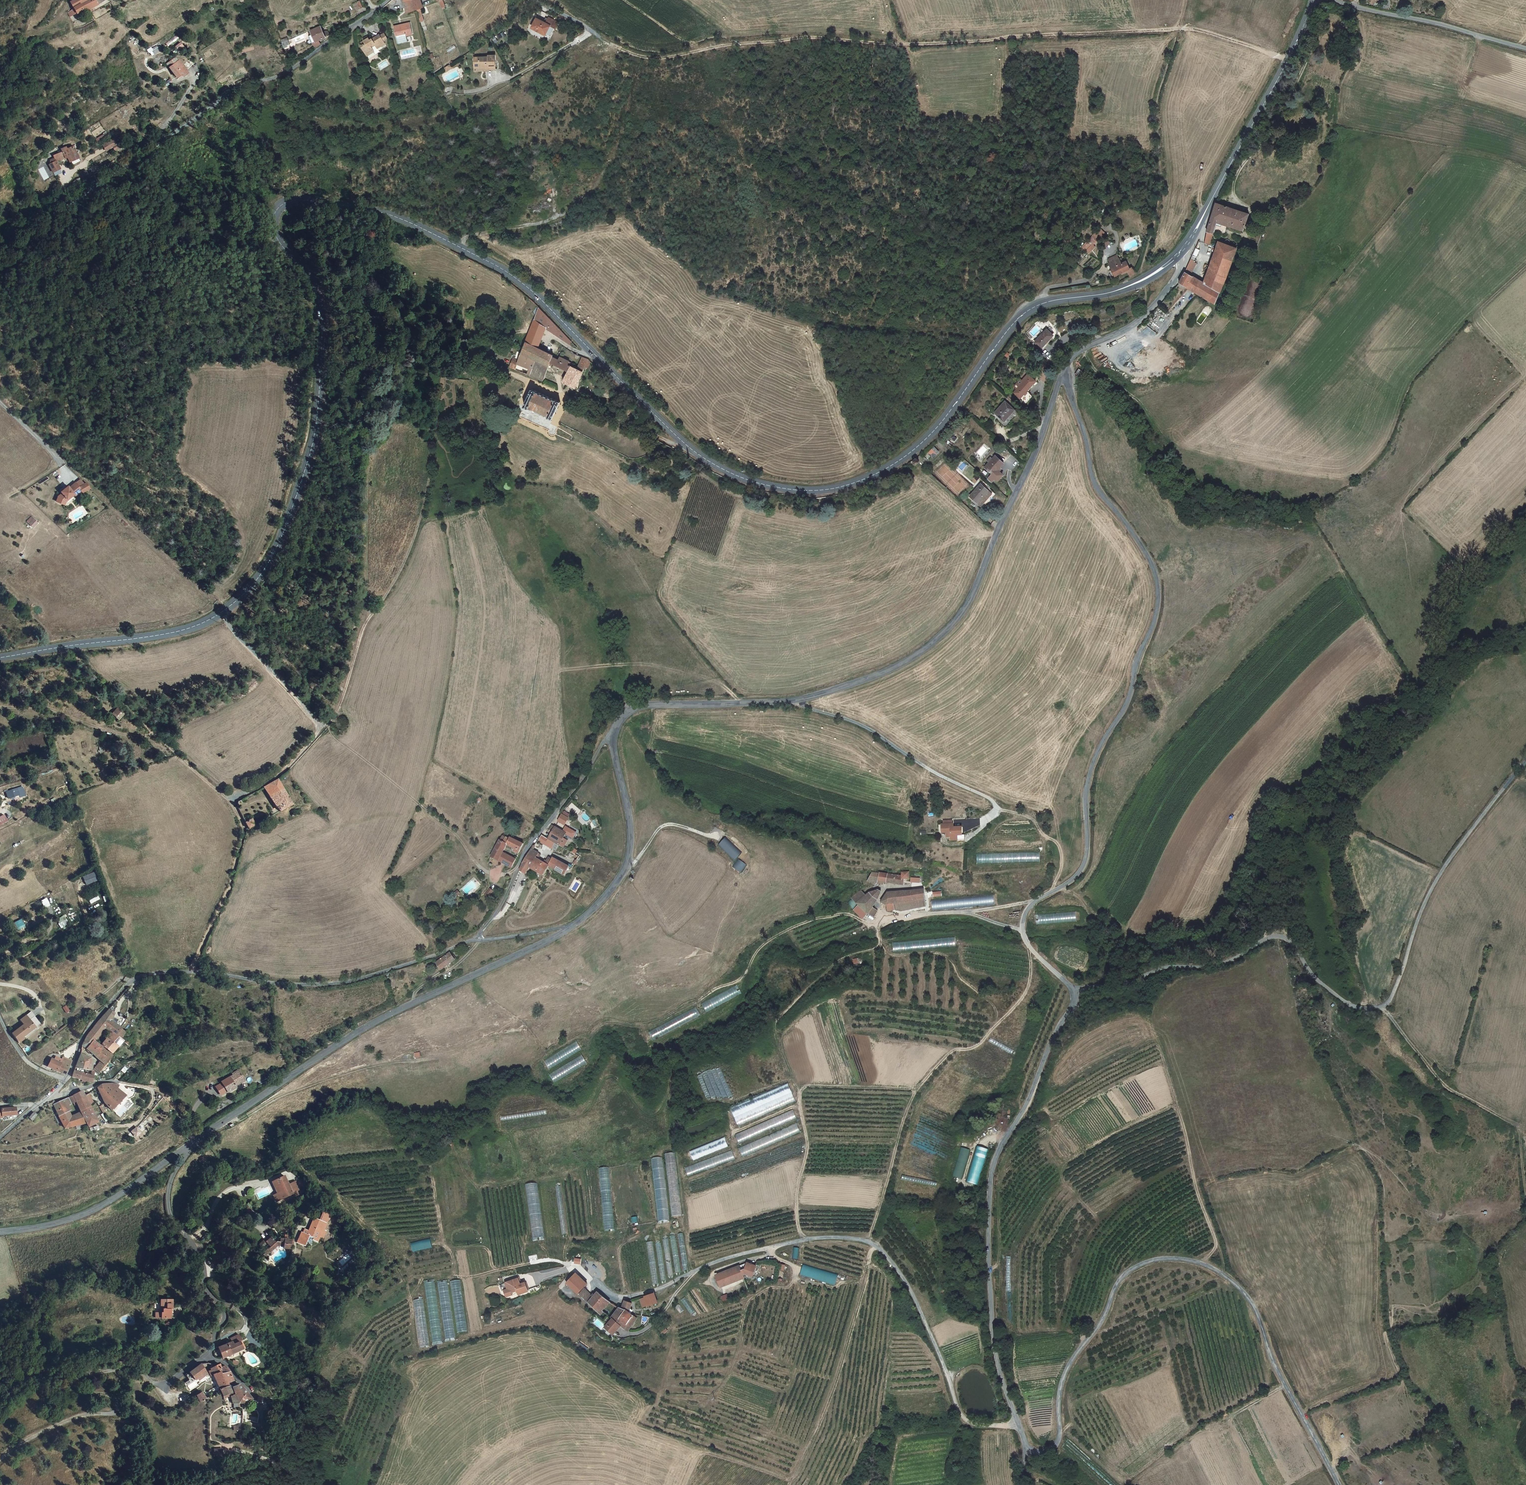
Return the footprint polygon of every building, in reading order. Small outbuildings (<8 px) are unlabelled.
[(65,12),(71,22),(101,6),(105,4),(103,0),(89,0),(71,9),(65,12)] [(68,3),(71,9),(89,0),(74,0),(68,3)] [(405,11),(415,9),(414,6),(413,0),(404,0),(405,11)] [(414,6),(415,9),(421,8),(422,11),(425,11),(423,0),(413,0),(414,6)] [(421,8),(415,9),(416,12),(417,12),(419,21),(424,20),(422,11),(421,8)] [(549,17),(545,24),(550,26),(554,20),(549,17)] [(537,19),(531,28),(545,36),(550,26),(545,24),(537,19)] [(559,23),(554,20),(550,26),(555,30),(559,23)] [(396,27),(398,45),(408,43),(408,37),(413,36),(411,25),(396,27)] [(311,33),(317,43),(328,36),(322,27),(311,33)] [(381,36),(378,38),(384,49),(388,46),(381,36)] [(367,45),(362,48),(367,57),(374,52),(373,49),(377,47),(379,52),(384,49),(378,38),(371,42),(369,37),(363,40),(367,45)] [(162,49),(158,45),(149,51),(152,56),(162,49)] [(488,59),(475,59),(475,67),(488,67),(488,71),(495,71),(495,56),(488,56),(488,59)] [(180,58),(167,67),(178,80),(189,71),(180,58)] [(106,141),(110,139),(106,132),(95,138),(97,143),(104,139),(106,141)] [(105,151),(112,148),(114,151),(121,148),(115,137),(101,144),(105,151)] [(67,158),(70,163),(72,162),(78,159),(70,143),(64,146),(64,145),(59,147),(61,151),(56,154),(52,155),(54,158),(49,160),(52,164),(43,169),(50,182),(55,179),(52,174),(61,170),(57,162),(64,159),(67,158)] [(1245,216),(1215,206),(1209,222),(1205,235),(1213,238),(1217,228),(1239,235),(1245,216)] [(1084,245),(1077,254),(1080,256),(1087,248),(1084,245)] [(1220,254),(1219,256),(1232,261),(1234,254),(1221,250),(1220,254)] [(1113,262),(1122,258),(1120,253),(1111,257),(1113,262)] [(1200,256),(1197,255),(1195,257),(1187,271),(1189,272),(1200,256)] [(1209,288),(1186,273),(1184,276),(1179,284),(1215,307),(1218,301),(1220,296),(1223,288),(1227,277),(1230,271),(1232,261),(1219,256),(1209,288)] [(1110,264),(1117,276),(1127,271),(1134,267),(1131,260),(1126,263),(1123,257),(1122,258),(1113,262),(1110,264)] [(1136,272),(1134,267),(1127,271),(1129,276),(1132,274),(1136,272)] [(541,313),(536,324),(548,332),(570,346),(571,344),(549,322),(541,313)] [(548,332),(536,324),(526,346),(539,352),(548,332)] [(1047,329),(1035,342),(1041,348),(1053,335),(1047,329)] [(539,352),(526,346),(513,375),(541,383),(549,366),(552,359),(551,358),(539,352)] [(582,373),(588,361),(582,356),(575,370),(582,373)] [(554,368),(557,361),(552,359),(549,366),(554,368)] [(582,373),(575,370),(566,366),(567,363),(558,359),(557,361),(554,368),(564,373),(559,384),(574,391),(582,373)] [(1027,374),(1011,390),(1017,396),(1016,397),(1023,404),(1031,395),(1024,389),(1034,380),(1027,374)] [(557,401),(529,388),(520,405),(549,418),(557,401)] [(1003,399),(993,411),(1007,421),(1016,409),(1003,399)] [(927,453),(932,458),(939,452),(934,446),(927,453)] [(996,457),(985,468),(989,472),(991,471),(991,476),(987,480),(990,484),(993,481),(992,481),(992,479),(993,478),(994,480),(996,481),(998,481),(1002,476),(999,473),(1002,470),(1000,469),(1004,465),(996,457)] [(983,487),(972,499),(978,505),(989,494),(983,487)] [(56,504),(63,508),(66,503),(74,499),(75,501),(81,498),(79,495),(84,493),(82,488),(80,488),(78,489),(71,493),(70,491),(62,495),(63,497),(59,499),(56,504)] [(81,498),(82,500),(90,497),(88,491),(84,493),(79,495),(81,498)] [(31,516),(26,521),(32,528),(38,522),(31,516)] [(118,708),(113,713),(119,719),(124,713),(118,708)] [(291,806),(276,781),(263,789),(278,814),(291,806)] [(8,798),(20,795),(20,797),(25,796),(22,786),(6,791),(8,798)] [(561,814),(557,821),(564,824),(568,818),(567,818),(562,815),(561,814)] [(250,820),(242,825),(246,833),(255,828),(250,820)] [(955,824),(953,824),(945,824),(943,824),(943,832),(947,832),(947,836),(948,837),(950,837),(952,837),(952,841),(958,841),(958,842),(965,842),(965,836),(963,836),(963,828),(956,828),(956,829),(955,828),(955,824)] [(551,832),(548,838),(555,842),(558,844),(562,838),(565,834),(565,833),(562,831),(559,829),(555,826),(552,825),(548,830),(551,832)] [(565,833),(565,834),(572,838),(575,832),(565,826),(562,831),(565,833)] [(547,839),(541,835),(538,841),(544,844),(547,839)] [(500,837),(498,841),(504,845),(512,849),(511,852),(516,855),(518,851),(522,845),(508,838),(507,839),(504,838),(504,839),(500,837)] [(555,842),(548,838),(547,839),(544,844),(551,848),(555,842)] [(726,838),(719,845),(734,860),(741,853),(726,838)] [(504,845),(498,841),(497,840),(495,845),(502,849),(504,845)] [(489,857),(496,861),(500,853),(502,849),(495,845),(489,857)] [(532,847),(527,853),(533,856),(536,851),(532,847)] [(1042,852),(976,854),(976,864),(1042,862),(1042,852)] [(496,861),(509,868),(513,860),(500,853),(496,861)] [(527,853),(521,864),(528,868),(543,877),(549,867),(550,865),(548,865),(533,856),(527,853)] [(552,858),(548,865),(550,865),(549,867),(565,875),(569,867),(552,858)] [(741,872),(746,865),(739,859),(733,867),(741,872)] [(521,864),(518,871),(524,875),(528,868),(521,864)] [(95,872),(83,876),(86,885),(98,880),(95,872)] [(910,872),(901,872),(901,876),(874,872),(868,880),(874,885),(879,880),(899,884),(901,885),(901,882),(910,881),(910,872)] [(489,888),(484,895),(489,898),(494,891),(489,888)] [(924,889),(912,891),(913,900),(924,898),(924,889)] [(865,892),(862,893),(860,894),(855,901),(857,901),(871,911),(873,913),(878,916),(880,912),(874,908),(880,892),(876,891),(869,891),(865,892)] [(889,893),(884,904),(891,903),(894,909),(900,909),(925,906),(924,898),(913,900),(912,891),(889,893)] [(44,909),(50,906),(46,898),(40,902),(44,909)] [(871,911),(857,901),(853,906),(868,917),(871,911)] [(1074,912),(1036,915),(1037,925),(1075,921),(1074,912)] [(21,919),(9,927),(11,930),(24,923),(21,919)] [(455,961),(449,953),(436,962),(442,971),(455,961)] [(115,1013),(112,1009),(106,1015),(112,1020),(113,1017),(114,1015),(115,1013)] [(27,1025),(12,1036),(18,1043),(42,1025),(36,1017),(33,1013),(23,1020),(27,1025)] [(112,1032),(117,1037),(123,1030),(115,1023),(118,1020),(113,1017),(112,1020),(106,1015),(100,1021),(107,1028),(112,1032)] [(107,1028),(100,1021),(84,1037),(81,1048),(84,1051),(92,1043),(107,1028)] [(117,1037),(112,1032),(101,1048),(112,1059),(127,1046),(117,1037)] [(92,1043),(84,1051),(99,1064),(105,1069),(112,1062),(92,1043)] [(74,1070),(91,1075),(90,1066),(88,1065),(89,1060),(78,1057),(74,1070)] [(47,1069),(55,1075),(65,1077),(70,1062),(61,1059),(59,1065),(50,1061),(47,1069)] [(105,1069),(99,1064),(93,1073),(98,1077),(105,1069)] [(79,1076),(73,1074),(71,1080),(85,1084),(92,1083),(93,1080),(90,1079),(88,1078),(85,1077),(85,1076),(85,1077),(83,1076),(80,1075),(79,1076)] [(235,1091),(234,1090),(232,1087),(244,1083),(239,1074),(232,1076),(233,1078),(220,1083),(221,1085),(214,1088),(218,1096),(224,1093),(225,1095),(235,1091)] [(787,1083),(729,1109),(733,1118),(791,1093),(787,1083)] [(100,1086),(97,1087),(105,1100),(114,1109),(126,1098),(118,1090),(120,1087),(117,1086),(115,1086),(114,1087),(113,1086),(110,1086),(100,1086)] [(91,1109),(83,1096),(81,1092),(70,1097),(73,1102),(80,1115),(91,1109)] [(791,1093),(733,1118),(737,1128),(795,1102),(791,1093)] [(70,1097),(61,1102),(63,1107),(73,1102),(70,1097)] [(61,1102),(52,1106),(56,1117),(66,1113),(63,1107),(61,1102)] [(17,1115),(16,1109),(15,1107),(2,1109),(3,1117),(6,1117),(6,1116),(17,1115)] [(91,1109),(80,1115),(85,1125),(88,1129),(98,1125),(92,1112),(91,1109)] [(34,1112),(29,1118),(32,1121),(37,1115),(34,1112)] [(85,1125),(80,1115),(68,1118),(66,1113),(56,1117),(62,1132),(85,1125)] [(735,1133),(738,1142),(774,1129),(771,1120),(735,1133)] [(131,1134),(135,1139),(140,1137),(137,1130),(131,1134)] [(725,1138),(689,1149),(692,1159),(728,1148),(725,1138)] [(987,1148),(976,1145),(966,1181),(977,1184),(987,1148)] [(960,1178),(969,1149),(960,1146),(952,1176),(960,1178)] [(680,1215),(676,1150),(666,1151),(670,1216),(680,1215)] [(732,1151),(685,1166),(687,1174),(735,1159),(732,1151)] [(668,1222),(663,1157),(652,1157),(657,1223),(668,1222)] [(599,1165),(603,1232),(609,1232),(609,1231),(614,1231),(609,1164),(599,1165)] [(284,1178),(274,1182),(279,1194),(289,1190),(287,1187),(284,1178)] [(543,1237),(538,1182),(526,1183),(531,1238),(543,1237)] [(287,1187),(289,1190),(291,1196),(295,1195),(299,1193),(295,1183),(287,1187)] [(289,1190),(279,1194),(276,1195),(273,1197),(276,1205),(292,1198),(291,1196),(289,1190)] [(308,1249),(310,1247),(313,1240),(318,1242),(317,1244),(321,1246),(325,1241),(326,1237),(329,1239),(331,1235),(328,1234),(334,1224),(335,1224),(338,1220),(335,1219),(330,1216),(329,1215),(328,1216),(326,1219),(328,1220),(325,1225),(319,1223),(312,1235),(310,1233),(308,1237),(306,1236),(301,1246),(307,1249),(308,1249)] [(296,1248),(299,1244),(294,1242),(296,1239),(293,1237),(292,1240),(287,1238),(286,1240),(282,1239),(280,1231),(273,1232),(275,1240),(272,1241),(273,1244),(279,1243),(284,1242),(288,1244),(287,1246),(293,1250),(294,1247),(296,1248)] [(413,1253),(432,1247),(429,1237),(410,1242),(413,1253)] [(313,1250),(317,1244),(318,1242),(313,1240),(310,1247),(313,1250)] [(652,1283),(658,1283),(653,1241),(647,1241),(652,1283)] [(748,1263),(740,1266),(743,1276),(747,1275),(754,1279),(759,1269),(754,1266),(753,1268),(749,1266),(748,1263)] [(838,1274),(803,1264),(800,1275),(835,1285),(838,1274)] [(740,1266),(716,1274),(720,1286),(744,1278),(743,1276),(740,1266)] [(575,1273),(566,1283),(577,1293),(587,1283),(575,1273)] [(512,1294),(512,1292),(517,1290),(518,1294),(528,1291),(525,1282),(519,1284),(519,1282),(520,1282),(518,1278),(505,1282),(508,1289),(504,1290),(506,1296),(512,1294)] [(425,1282),(431,1342),(442,1341),(435,1281),(425,1282)] [(455,1340),(447,1281),(437,1283),(446,1341),(455,1340)] [(584,1288),(579,1293),(586,1301),(592,1295),(584,1288)] [(600,1313),(603,1309),(610,1302),(606,1298),(597,1290),(592,1295),(586,1301),(595,1309),(600,1313)] [(654,1292),(645,1296),(648,1305),(657,1302),(654,1292)] [(174,1298),(162,1299),(162,1311),(157,1311),(156,1318),(172,1317),(172,1308),(173,1308),(174,1298)] [(637,1318),(627,1311),(628,1310),(629,1308),(633,1309),(634,1304),(627,1302),(621,1308),(618,1308),(610,1318),(611,1319),(604,1328),(608,1331),(613,1331),(618,1325),(620,1326),(623,1329),(624,1328),(629,1321),(632,1324),(637,1318)] [(429,1345),(424,1308),(414,1309),(419,1346),(429,1345)] [(632,1324),(629,1321),(624,1328),(627,1331),(632,1324)] [(613,1331),(608,1331),(613,1335),(620,1326),(618,1325),(613,1331)] [(230,1337),(233,1343),(234,1345),(241,1341),(243,1340),(239,1333),(230,1337)] [(220,1349),(224,1358),(244,1349),(241,1341),(234,1345),(233,1343),(220,1349)] [(190,1371),(191,1372),(196,1379),(207,1371),(202,1363),(199,1364),(190,1371)] [(217,1364),(211,1368),(208,1370),(218,1390),(230,1385),(229,1382),(233,1381),(229,1370),(224,1365),(220,1367),(217,1364)] [(191,1372),(188,1374),(191,1379),(186,1382),(188,1384),(196,1379),(191,1372)] [(232,1391),(233,1394),(236,1401),(237,1403),(239,1403),(241,1402),(244,1401),(247,1399),(249,1398),(249,1397),(248,1396),(246,1393),(238,1384),(230,1387),(232,1391)] [(218,1390),(221,1395),(232,1391),(230,1387),(230,1385),(218,1390)] [(232,1391),(221,1395),(223,1399),(229,1396),(233,1394),(232,1391)] [(200,1393),(196,1395),(200,1403),(204,1401),(200,1393)] [(236,1401),(233,1394),(229,1396),(233,1404),(237,1403),(236,1401)] [(221,1448),(213,1449),(214,1457),(221,1457),(221,1448)]
